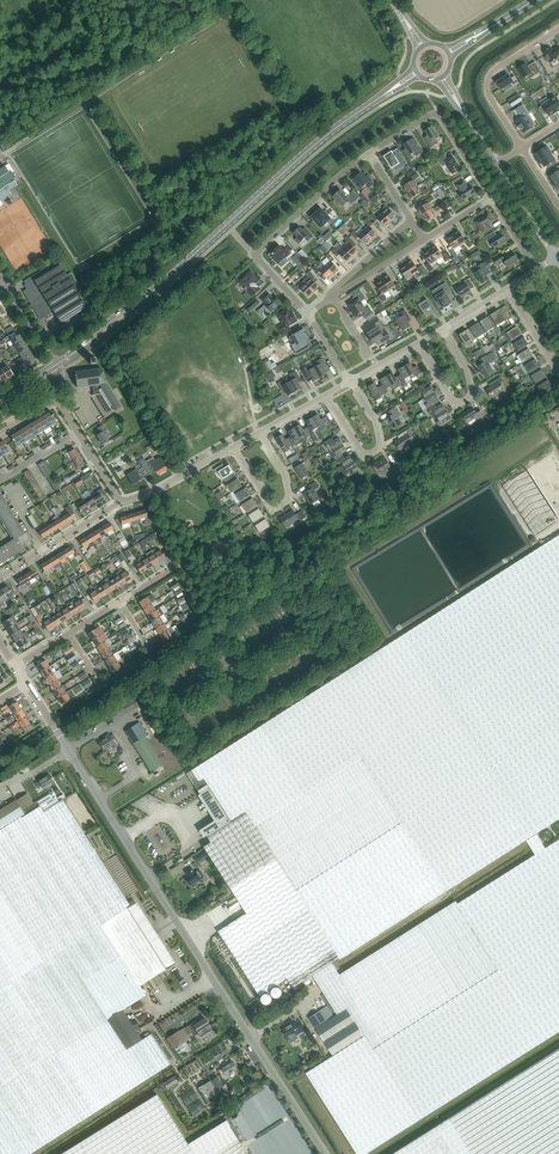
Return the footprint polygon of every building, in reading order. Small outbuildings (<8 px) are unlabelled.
[(544,52),(546,56),(544,58),(547,62),(549,60),(550,63),(557,58),(556,57),(558,55),(558,47),(554,49),(555,50),(553,51),(551,48),(544,52)] [(524,64),(518,68),(524,78),(533,72),(535,76),(541,71),(535,61),(526,67),(524,64)] [(497,83),(496,84),(499,88),(500,87),(501,90),(511,84),(513,87),(519,83),(514,76),(511,78),(508,74),(496,82),(497,83)] [(549,101),(556,113),(558,111),(558,95),(549,101)] [(556,113),(549,101),(539,107),(544,115),(547,113),(550,117),(554,114),(556,113)] [(523,105),(513,111),(518,120),(516,121),(519,126),(518,126),(519,127),(520,129),(521,130),(524,133),(533,128),(525,116),(528,114),(523,105)] [(435,130),(434,128),(432,128),(432,127),(431,127),(430,127),(428,128),(427,130),(425,131),(428,135),(425,137),(431,147),(437,143),(436,141),(437,139),(439,137),(435,131),(435,130)] [(414,138),(404,144),(406,149),(403,151),(409,161),(413,158),(411,155),(414,152),(417,156),(423,152),(414,138)] [(6,142),(0,145),(0,147),(3,152),(10,148),(6,142)] [(539,152),(536,154),(540,161),(551,154),(552,153),(548,146),(547,147),(545,144),(537,149),(539,152)] [(388,162),(392,168),(394,166),(396,170),(407,164),(401,154),(395,158),(391,152),(385,157),(386,158),(385,159),(387,163),(388,162)] [(551,154),(540,161),(544,167),(547,165),(549,168),(557,163),(551,154)] [(459,164),(457,164),(452,156),(447,159),(445,155),(438,159),(441,163),(443,162),(445,165),(446,164),(452,174),(460,169),(460,168),(460,167),(459,164)] [(550,176),(554,183),(558,180),(558,166),(555,168),(557,172),(550,176)] [(1,201),(11,195),(8,191),(17,186),(13,180),(16,178),(13,173),(10,175),(5,167),(0,170),(0,201),(1,201)] [(361,173),(354,178),(357,183),(358,182),(362,187),(366,185),(368,188),(374,183),(368,175),(365,177),(361,173)] [(407,192),(418,186),(414,180),(420,177),(417,173),(411,177),(413,181),(404,186),(407,192)] [(468,199),(469,197),(476,193),(470,185),(467,187),(463,181),(456,185),(460,191),(459,192),(461,196),(461,197),(462,199),(463,200),(464,200),(465,200),(466,200),(468,199)] [(423,186),(419,189),(418,186),(407,192),(411,199),(420,193),(422,196),(429,192),(427,188),(425,190),(423,186)] [(353,191),(347,197),(346,197),(344,194),(340,190),(339,192),(338,192),(337,192),(336,192),(336,193),(335,193),(335,194),(335,195),(334,197),(343,207),(348,202),(351,205),(359,198),(353,191)] [(377,195),(371,200),(373,203),(379,198),(377,195)] [(422,215),(432,209),(429,203),(434,200),(432,196),(425,200),(427,204),(418,209),(422,215)] [(392,213),(388,208),(385,206),(382,208),(385,211),(382,213),(390,222),(396,217),(395,216),(395,215),(393,212),(392,213)] [(330,213),(327,215),(321,208),(311,217),(321,228),(324,225),(326,227),(330,224),(328,222),(331,219),(333,217),(335,219),(338,216),(333,210),(330,213)] [(431,219),(436,215),(432,209),(422,215),(426,222),(427,221),(428,222),(431,219)] [(390,222),(382,213),(377,218),(373,213),(370,216),(375,222),(378,219),(385,227),(390,222)] [(493,221),(488,213),(475,221),(480,229),(484,234),(492,229),(488,224),(493,221)] [(363,231),(371,240),(377,235),(370,227),(372,224),(367,218),(364,221),(368,226),(363,231)] [(298,237),(295,239),(299,244),(305,238),(308,241),(313,237),(305,228),(302,230),(300,228),(297,230),(296,230),(295,231),(294,231),(294,232),(295,232),(294,233),(298,237)] [(371,240),(363,231),(358,235),(354,230),(351,233),(356,239),(359,237),(366,245),(371,240)] [(453,235),(460,246),(465,242),(469,248),(472,245),(468,238),(465,240),(459,231),(453,235)] [(506,239),(504,237),(503,237),(501,233),(494,237),(492,233),(485,237),(488,242),(489,240),(494,249),(506,241),(505,240),(506,239)] [(454,249),(460,246),(453,235),(447,239),(452,248),(449,250),(454,257),(457,255),(454,249)] [(344,248),(352,257),(358,252),(351,244),(353,242),(348,236),(345,239),(347,241),(344,243),(347,246),(344,248)] [(344,248),(341,245),(336,250),(334,248),(331,251),(337,257),(340,254),(347,262),(352,257),(344,248)] [(286,260),(295,252),(289,246),(286,249),(284,250),(280,246),(272,253),(273,255),(271,257),(278,264),(280,262),(283,265),(287,262),(286,260)] [(430,250),(436,260),(442,257),(445,262),(449,260),(445,253),(441,255),(436,246),(430,250)] [(430,264),(436,260),(430,250),(423,254),(429,263),(426,265),(430,272),(434,270),(430,264)] [(302,251),(299,253),(306,259),(308,257),(302,251)] [(503,262),(504,262),(507,267),(510,265),(511,265),(514,264),(514,262),(518,260),(516,257),(516,255),(515,254),(514,254),(513,252),(503,257),(501,254),(493,259),(497,265),(503,262)] [(325,266),(333,275),(339,270),(331,262),(334,259),(329,253),(326,256),(330,261),(325,266)] [(297,254),(292,258),(298,265),(303,260),(297,254)] [(420,266),(417,268),(412,261),(406,265),(413,275),(415,274),(419,277),(424,273),(421,268),(420,266)] [(482,284),(488,279),(486,275),(489,273),(483,263),(476,268),(478,271),(475,273),(479,279),(478,280),(480,283),(481,283),(482,284)] [(81,288),(71,273),(67,276),(60,265),(51,270),(49,266),(24,281),(25,285),(24,286),(26,290),(23,292),(31,306),(30,307),(32,310),(34,309),(40,320),(45,317),(47,319),(54,314),(61,325),(87,309),(76,291),(81,288)] [(407,279),(413,275),(406,265),(400,269),(405,278),(402,280),(407,287),(410,285),(407,279)] [(315,266),(312,268),(322,280),(325,277),(328,280),(333,275),(325,266),(320,270),(315,266)] [(291,278),(297,272),(295,270),(289,275),(291,278)] [(303,281),(314,293),(319,287),(314,282),(317,279),(310,271),(306,274),(309,276),(306,278),(303,281)] [(248,289),(253,295),(259,289),(258,287),(263,282),(258,277),(255,280),(249,274),(240,283),(247,291),(248,289)] [(383,280),(389,290),(392,288),(394,291),(397,289),(398,292),(402,290),(398,283),(394,285),(389,276),(383,280)] [(456,290),(461,297),(470,291),(470,290),(474,287),(469,278),(463,282),(464,285),(456,290)] [(383,294),(389,290),(383,280),(376,284),(382,293),(379,295),(383,302),(387,300),(383,294)] [(314,293),(303,281),(298,286),(304,293),(304,294),(307,297),(307,296),(309,297),(314,293)] [(452,303),(444,291),(445,291),(446,292),(450,289),(446,283),(440,287),(442,290),(436,294),(437,296),(436,297),(438,301),(437,301),(439,305),(440,304),(443,308),(452,303)] [(265,305),(271,312),(282,302),(275,295),(272,298),(268,293),(261,299),(265,304),(265,305)] [(353,312),(363,306),(361,302),(366,299),(362,293),(354,298),(356,301),(349,305),(350,306),(349,307),(351,309),(352,309),(353,312)] [(249,313),(255,306),(260,302),(257,299),(245,309),(249,313)] [(435,313),(427,299),(426,300),(427,300),(419,305),(427,317),(435,313)] [(356,317),(357,317),(358,318),(364,314),(366,318),(373,313),(369,307),(366,309),(363,306),(353,312),(355,314),(354,315),(356,317)] [(505,306),(490,315),(497,326),(507,319),(511,317),(508,312),(509,312),(505,306)] [(289,310),(288,310),(287,309),(282,312),(282,313),(278,316),(283,325),(278,327),(283,335),(290,331),(288,326),(297,321),(294,316),(292,317),(290,313),(289,310)] [(396,320),(403,331),(411,326),(406,319),(410,317),(405,310),(399,314),(401,317),(396,320)] [(486,333),(497,326),(490,315),(480,322),(486,333)] [(369,337),(381,329),(379,325),(381,324),(378,318),(366,325),(368,329),(365,330),(369,337)] [(476,339),(486,333),(480,322),(469,328),(476,339)] [(511,341),(522,334),(515,323),(505,330),(501,332),(499,336),(500,338),(507,334),(511,341)] [(466,346),(476,339),(469,328),(459,335),(466,346)] [(304,339),(308,337),(306,334),(307,334),(306,332),(306,333),(304,329),(293,335),(289,337),(289,338),(291,343),(292,343),(293,345),(292,345),(293,347),(291,348),(294,352),(296,351),(297,353),(308,346),(304,339)] [(369,337),(373,343),(376,342),(378,345),(390,338),(386,331),(384,333),(381,329),(369,337)] [(518,351),(526,346),(528,345),(522,334),(511,341),(504,346),(506,349),(513,344),(518,351)] [(11,349),(23,342),(19,335),(11,340),(13,344),(9,347),(11,349)] [(19,353),(27,348),(23,342),(11,349),(12,352),(16,349),(19,353)] [(142,358),(140,360),(148,369),(167,354),(168,353),(167,353),(163,349),(164,349),(163,348),(163,349),(160,344),(143,357),(144,357),(142,358)] [(488,344),(482,347),(485,353),(491,350),(488,344)] [(518,351),(516,353),(522,363),(533,356),(526,346),(518,351)] [(19,362),(31,354),(27,348),(19,353),(21,357),(17,360),(19,362)] [(490,351),(491,353),(479,360),(482,364),(479,366),(485,376),(493,371),(495,370),(491,363),(497,359),(493,354),(497,351),(495,348),(490,351)] [(31,354),(19,362),(20,365),(24,362),(27,366),(35,361),(31,354)] [(529,373),(539,367),(533,356),(522,363),(529,373)] [(320,378),(327,374),(326,372),(329,370),(323,358),(312,364),(320,378)] [(262,362),(266,373),(277,367),(275,363),(272,364),(269,359),(262,362)] [(410,363),(409,364),(408,363),(403,365),(411,380),(420,374),(416,366),(413,368),(410,363)] [(313,382),(320,378),(312,364),(302,370),(309,382),(312,380),(313,382)] [(402,384),(411,380),(403,365),(398,368),(399,369),(398,370),(401,375),(398,377),(402,384)] [(13,375),(7,366),(2,369),(7,378),(13,375)] [(535,384),(546,377),(539,367),(529,373),(535,384)] [(111,406),(115,411),(121,407),(107,385),(106,385),(104,382),(103,371),(98,370),(75,373),(77,388),(92,386),(93,395),(92,395),(92,396),(97,395),(98,397),(97,397),(107,413),(111,411),(109,407),(111,406)] [(287,378),(295,392),(301,388),(297,381),(301,379),(296,371),(290,375),(290,376),(287,378)] [(402,384),(398,377),(395,378),(392,373),(386,377),(392,387),(393,390),(402,384)] [(386,390),(392,387),(386,377),(380,380),(383,385),(380,387),(384,395),(385,396),(389,393),(386,390)] [(495,384),(490,388),(486,390),(491,398),(504,390),(500,384),(504,382),(501,377),(493,381),(495,384)] [(546,377),(535,384),(542,394),(553,387),(546,377)] [(288,396),(295,392),(287,378),(277,384),(281,390),(284,388),(288,396)] [(377,389),(374,383),(373,384),(372,383),(368,386),(368,387),(376,401),(382,398),(381,396),(384,395),(380,387),(377,389)] [(425,398),(434,392),(431,387),(426,390),(424,387),(416,391),(419,395),(421,393),(425,398)] [(427,409),(435,404),(433,401),(438,398),(434,392),(425,398),(422,400),(427,409)] [(443,404),(442,405),(442,404),(437,407),(435,404),(427,409),(430,412),(429,413),(432,418),(446,409),(443,404)] [(394,429),(402,423),(397,416),(400,415),(396,408),(388,413),(391,417),(388,419),(394,429)] [(477,421),(483,416),(479,409),(475,411),(473,408),(463,415),(468,423),(475,418),(477,421)] [(448,415),(449,414),(446,409),(432,418),(432,419),(433,418),(439,426),(446,422),(444,419),(449,416),(448,415)] [(50,412),(43,416),(50,427),(57,423),(52,416),(54,415),(53,414),(52,415),(50,412)] [(312,418),(318,428),(323,425),(325,428),(329,426),(324,418),(321,420),(318,415),(312,418)] [(43,416),(37,420),(43,431),(50,427),(43,416)] [(312,418),(306,421),(309,427),(306,428),(311,436),(314,442),(318,440),(313,431),(318,428),(312,418)] [(37,420),(30,424),(37,435),(43,431),(37,420)] [(30,424),(24,428),(30,439),(37,435),(30,424)] [(299,424),(294,427),(302,442),(308,439),(307,438),(311,436),(306,428),(303,430),(300,425),(299,426),(299,424)] [(102,425),(97,428),(100,433),(97,435),(103,445),(109,441),(105,436),(108,434),(102,425)] [(288,438),(293,446),(296,444),(297,445),(302,442),(294,427),(289,430),(290,431),(289,432),(291,437),(288,438)] [(24,428),(17,432),(24,443),(30,439),(24,428)] [(405,436),(399,440),(396,442),(401,450),(413,442),(409,436),(413,434),(410,429),(403,433),(405,436)] [(17,432),(10,437),(17,447),(24,443),(17,432)] [(285,440),(283,435),(281,436),(281,435),(276,437),(277,438),(276,438),(285,453),(290,450),(289,448),(293,446),(288,438),(285,440)] [(330,452),(343,444),(339,438),(334,441),(332,438),(323,444),(325,448),(327,447),(330,451),(329,452),(330,452)] [(0,443),(0,450),(3,456),(10,451),(4,441),(0,443)] [(336,460),(343,456),(341,453),(346,450),(343,444),(330,452),(333,457),(334,457),(336,460)] [(73,460),(79,457),(74,449),(72,451),(70,447),(62,452),(64,455),(66,454),(70,461),(69,461),(71,464),(74,462),(73,460)] [(503,486),(504,488),(535,536),(558,521),(558,462),(555,456),(553,453),(503,486)] [(344,467),(354,461),(350,455),(345,459),(343,456),(336,460),(338,464),(341,462),(344,467)] [(74,462),(71,464),(75,471),(79,469),(78,468),(84,464),(79,457),(73,460),(74,462)] [(146,476),(152,472),(152,471),(154,470),(156,472),(156,471),(165,466),(165,467),(166,466),(160,457),(154,460),(153,457),(146,462),(143,458),(137,461),(140,467),(136,469),(126,475),(127,475),(133,484),(132,485),(142,479),(141,478),(145,475),(146,476)] [(383,475),(392,469),(385,458),(376,464),(383,475)] [(344,467),(340,470),(344,475),(345,474),(347,478),(354,473),(352,470),(357,467),(354,461),(344,467)] [(45,478),(46,478),(51,475),(43,462),(37,465),(45,478)] [(225,483),(236,476),(229,465),(225,468),(223,464),(214,470),(216,474),(219,472),(225,483)] [(302,480),(309,475),(302,464),(295,469),(302,480)] [(401,466),(393,470),(398,479),(406,474),(401,466)] [(40,501),(45,498),(28,470),(22,473),(40,501)] [(78,476),(76,473),(68,478),(71,482),(79,477),(78,476)] [(57,484),(51,475),(46,478),(55,492),(60,489),(59,488),(57,484)] [(232,493),(234,492),(242,486),(236,476),(225,483),(232,493)] [(314,490),(319,488),(315,482),(308,486),(310,490),(304,494),(311,505),(320,499),(314,490)] [(240,502),(251,495),(244,485),(242,486),(234,492),(240,502)] [(103,497),(106,495),(102,488),(89,496),(90,496),(92,499),(93,499),(96,505),(105,500),(103,497)] [(225,497),(220,491),(216,494),(220,500),(225,497)] [(28,531),(23,522),(19,524),(13,514),(17,512),(14,508),(10,510),(4,500),(8,498),(5,493),(1,496),(0,493),(0,516),(14,539),(0,548),(0,565),(0,566),(6,562),(5,561),(13,555),(14,557),(20,553),(19,552),(24,549),(23,549),(24,548),(25,547),(26,546),(27,545),(27,544),(28,543),(28,542),(28,541),(28,540),(28,539),(29,537),(28,536),(28,535),(28,534),(28,531)] [(236,505),(240,502),(234,493),(230,496),(236,505)] [(247,513),(257,506),(251,495),(240,502),(247,513)] [(89,509),(96,505),(93,499),(92,499),(90,496),(82,501),(84,504),(85,503),(89,509)] [(74,504),(71,505),(74,510),(77,509),(78,508),(81,514),(89,509),(85,503),(84,504),(80,507),(77,504),(75,505),(74,504)] [(71,516),(74,514),(75,513),(70,505),(65,508),(68,514),(64,517),(60,513),(61,511),(59,507),(57,507),(55,508),(59,515),(61,519),(62,518),(65,524),(73,519),(71,516)] [(253,523),(264,516),(257,506),(247,513),(253,523)] [(153,519),(150,520),(149,517),(148,517),(146,511),(137,513),(139,520),(140,519),(146,517),(147,521),(144,522),(145,525),(154,522),(153,519)] [(299,522),(306,517),(302,511),(296,515),(293,511),(280,519),(286,528),(298,520),(299,522)] [(141,523),(140,519),(139,520),(137,513),(129,516),(131,522),(132,522),(137,520),(139,524),(141,523)] [(34,528),(38,526),(31,515),(28,517),(34,528)] [(129,516),(120,518),(122,525),(129,523),(130,527),(133,526),(132,522),(131,522),(129,516)] [(264,516),(253,523),(260,533),(271,527),(264,516)] [(58,528),(65,524),(62,518),(61,519),(56,521),(54,518),(51,520),(53,523),(54,523),(58,528)] [(50,533),(58,528),(54,523),(53,523),(49,526),(46,523),(44,525),(46,528),(47,527),(50,533)] [(106,533),(107,533),(112,530),(114,533),(117,531),(115,528),(114,528),(111,523),(103,528),(106,533)] [(43,538),(50,533),(47,527),(46,528),(42,531),(39,528),(36,529),(38,533),(39,532),(43,538)] [(109,536),(107,533),(106,533),(103,528),(96,532),(99,538),(100,537),(105,534),(107,537),(109,536)] [(99,538),(97,535),(96,532),(88,537),(90,540),(91,543),(92,542),(97,539),(99,542),(102,540),(100,537),(99,538)] [(558,820),(558,535),(197,767),(187,773),(194,785),(204,779),(231,822),(207,837),(211,842),(205,846),(218,867),(231,887),(247,912),(218,930),(260,996),(287,978),(293,988),(312,976),(316,981),(316,982),(336,969),(332,962),(336,960),(526,840),(530,846),(539,840),(536,834),(558,820)] [(91,543),(90,540),(88,537),(80,541),(84,547),(90,543),(92,547),(90,548),(93,553),(96,551),(93,546),(94,545),(92,542),(91,543)] [(119,541),(124,548),(125,549),(130,546),(124,538),(119,541)] [(67,557),(68,557),(73,554),(75,557),(78,555),(76,552),(75,552),(71,547),(64,552),(67,557)] [(153,551),(160,562),(166,558),(161,550),(158,552),(155,549),(153,551)] [(149,558),(153,566),(160,562),(153,551),(146,555),(148,558),(149,558)] [(70,560),(68,557),(67,557),(64,552),(56,556),(60,562),(61,561),(65,558),(68,562),(70,560)] [(140,558),(147,569),(153,566),(149,558),(148,558),(145,560),(143,557),(140,553),(137,554),(140,559),(140,558)] [(62,564),(61,561),(60,562),(56,556),(49,561),(52,567),(53,566),(55,569),(62,564)] [(117,567),(121,565),(118,561),(119,561),(116,557),(112,560),(117,567)] [(141,573),(147,569),(140,558),(140,559),(138,560),(139,564),(136,566),(141,573)] [(55,569),(53,566),(52,567),(49,561),(41,566),(44,571),(50,568),(52,571),(55,569)] [(86,572),(90,570),(85,561),(80,564),(86,572)] [(94,572),(98,580),(103,578),(99,570),(94,572)] [(119,572),(126,583),(132,579),(127,571),(124,573),(121,570),(119,572)] [(28,582),(29,581),(34,578),(36,581),(39,579),(37,576),(36,577),(32,571),(24,576),(28,582)] [(88,575),(93,584),(98,581),(93,572),(88,575)] [(120,587),(126,583),(119,572),(116,573),(118,577),(115,579),(120,587)] [(31,584),(29,581),(28,582),(24,576),(17,580),(20,586),(27,583),(29,586),(31,584)] [(61,579),(65,586),(69,583),(65,577),(61,579)] [(120,587),(115,579),(112,581),(109,578),(106,579),(113,591),(120,587)] [(107,594),(113,591),(106,579),(104,581),(106,585),(102,587),(107,594)] [(173,589),(179,585),(177,580),(170,584),(173,589)] [(75,583),(70,585),(74,592),(79,589),(75,583)] [(101,598),(94,587),(92,584),(89,586),(93,593),(90,594),(95,602),(101,598)] [(1,590),(7,599),(10,596),(13,600),(15,599),(8,586),(1,590)] [(107,594),(102,587),(99,589),(96,586),(94,587),(101,598),(107,594)] [(180,588),(173,592),(176,596),(182,592),(180,588)] [(155,600),(153,597),(151,594),(138,601),(143,608),(151,603),(155,600)] [(178,604),(186,599),(183,594),(175,599),(178,604)] [(73,601),(79,612),(86,608),(81,600),(78,602),(75,599),(73,601)] [(73,616),(79,612),(73,601),(66,604),(68,608),(73,616)] [(181,611),(183,610),(189,607),(186,602),(178,606),(181,611)] [(147,615),(155,610),(151,603),(143,608),(147,615)] [(73,616),(68,608),(65,610),(63,607),(60,608),(67,619),(73,616)] [(159,607),(155,610),(147,615),(151,622),(159,616),(163,614),(159,607)] [(61,623),(67,619),(60,608),(58,610),(59,614),(56,616),(61,623)] [(186,618),(192,614),(189,609),(183,613),(186,618)] [(3,623),(7,629),(17,623),(13,616),(11,613),(10,614),(12,617),(3,623)] [(61,623),(56,616),(53,617),(50,614),(48,616),(55,627),(61,623)] [(48,631),(55,627),(48,616),(45,618),(47,621),(44,623),(48,631)] [(111,628),(113,626),(117,625),(116,624),(122,620),(120,616),(110,622),(112,624),(111,627),(111,628)] [(163,623),(159,616),(151,622),(155,628),(163,623)] [(200,629),(196,620),(191,623),(194,628),(191,629),(194,633),(200,629)] [(22,624),(21,624),(20,621),(7,629),(11,636),(20,630),(18,626),(22,624)] [(167,630),(167,629),(165,626),(168,624),(166,621),(163,623),(155,628),(159,635),(167,630)] [(92,640),(103,633),(99,626),(96,628),(88,633),(92,640)] [(30,633),(15,642),(19,648),(28,643),(26,639),(29,637),(30,639),(38,634),(40,636),(43,634),(39,627),(36,629),(35,629),(30,633)] [(167,630),(159,635),(165,644),(177,637),(171,627),(167,629),(167,630)] [(20,630),(11,636),(15,642),(28,634),(26,631),(22,634),(20,630)] [(104,641),(107,640),(103,633),(92,640),(97,646),(104,641)] [(108,648),(104,641),(97,646),(101,653),(108,648)] [(138,642),(125,649),(128,654),(140,647),(138,642)] [(105,659),(112,654),(108,648),(101,653),(105,659)] [(131,659),(141,653),(139,648),(128,655),(131,659)] [(66,665),(68,663),(76,658),(73,653),(65,658),(67,661),(64,663),(66,665)] [(109,666),(117,661),(112,654),(105,659),(109,666)] [(41,672),(49,667),(45,660),(37,665),(41,672)] [(117,661),(109,666),(113,673),(121,668),(117,661)] [(53,673),(51,670),(55,667),(53,664),(49,667),(41,672),(45,678),(53,673)] [(84,672),(77,676),(80,681),(87,677),(84,672)] [(49,685),(57,680),(53,673),(45,678),(49,685)] [(92,686),(88,679),(81,684),(85,690),(92,686)] [(53,691),(61,686),(57,680),(49,685),(53,691)] [(57,698),(65,693),(63,689),(67,687),(65,684),(61,686),(53,691),(57,698)] [(65,693),(57,698),(62,705),(75,696),(71,689),(65,693)] [(139,706),(133,698),(109,714),(114,722),(139,706)] [(13,714),(20,709),(16,702),(5,709),(7,712),(7,711),(8,712),(11,711),(13,714)] [(18,722),(25,717),(20,709),(13,714),(6,719),(8,722),(15,717),(17,721),(18,722)] [(22,729),(30,724),(25,717),(18,722),(17,721),(11,726),(12,729),(16,726),(17,728),(20,726),(22,729)] [(162,765),(145,737),(147,736),(139,723),(137,724),(125,732),(150,772),(162,765)] [(113,735),(111,736),(109,733),(104,736),(106,739),(99,743),(103,750),(115,743),(113,740),(116,738),(113,735)] [(43,789),(54,783),(49,775),(38,782),(38,783),(35,785),(38,788),(41,787),(43,789)] [(62,800),(59,802),(53,792),(37,802),(37,801),(33,803),(27,793),(16,801),(15,800),(0,810),(0,1153),(29,1153),(172,1063),(152,1033),(142,1040),(123,1010),(146,995),(141,986),(166,969),(175,964),(135,902),(130,906),(62,800)] [(545,849),(539,840),(530,846),(535,854),(457,903),(456,901),(339,974),(336,969),(316,982),(337,1015),(324,1023),(323,1022),(320,1025),(315,1029),(333,1055),(305,1073),(356,1153),(365,1153),(418,1121),(558,1031),(558,840),(545,849)] [(204,850),(193,858),(197,863),(208,856),(204,850)] [(191,868),(185,872),(187,876),(188,875),(189,877),(185,879),(190,886),(191,886),(192,888),(193,888),(197,885),(198,884),(196,882),(203,878),(203,876),(200,871),(198,871),(194,873),(191,868)] [(289,991),(292,989),(287,981),(284,983),(289,991)] [(320,1025),(323,1022),(334,1015),(327,1006),(309,1018),(315,1028),(320,1025)] [(196,1020),(184,1028),(188,1035),(192,1033),(194,1036),(198,1033),(200,1036),(202,1034),(203,1036),(209,1032),(209,1030),(211,1029),(209,1025),(205,1018),(198,1022),(196,1020)] [(288,1026),(282,1030),(287,1037),(294,1032),(296,1035),(306,1029),(300,1020),(296,1023),(295,1024),(292,1020),(287,1023),(288,1026)] [(185,1040),(179,1031),(178,1031),(167,1038),(173,1048),(185,1040)] [(393,1153),(558,1153),(558,1049),(393,1153)] [(226,1076),(237,1068),(232,1061),(221,1069),(218,1071),(221,1075),(224,1073),(226,1076)] [(168,1090),(180,1082),(176,1075),(163,1083),(168,1090)] [(199,1088),(207,1101),(219,1094),(211,1081),(199,1088)] [(226,1119),(188,1144),(156,1094),(64,1153),(248,1153),(226,1119)] [(189,1103),(197,1115),(203,1111),(195,1099),(189,1103)]
